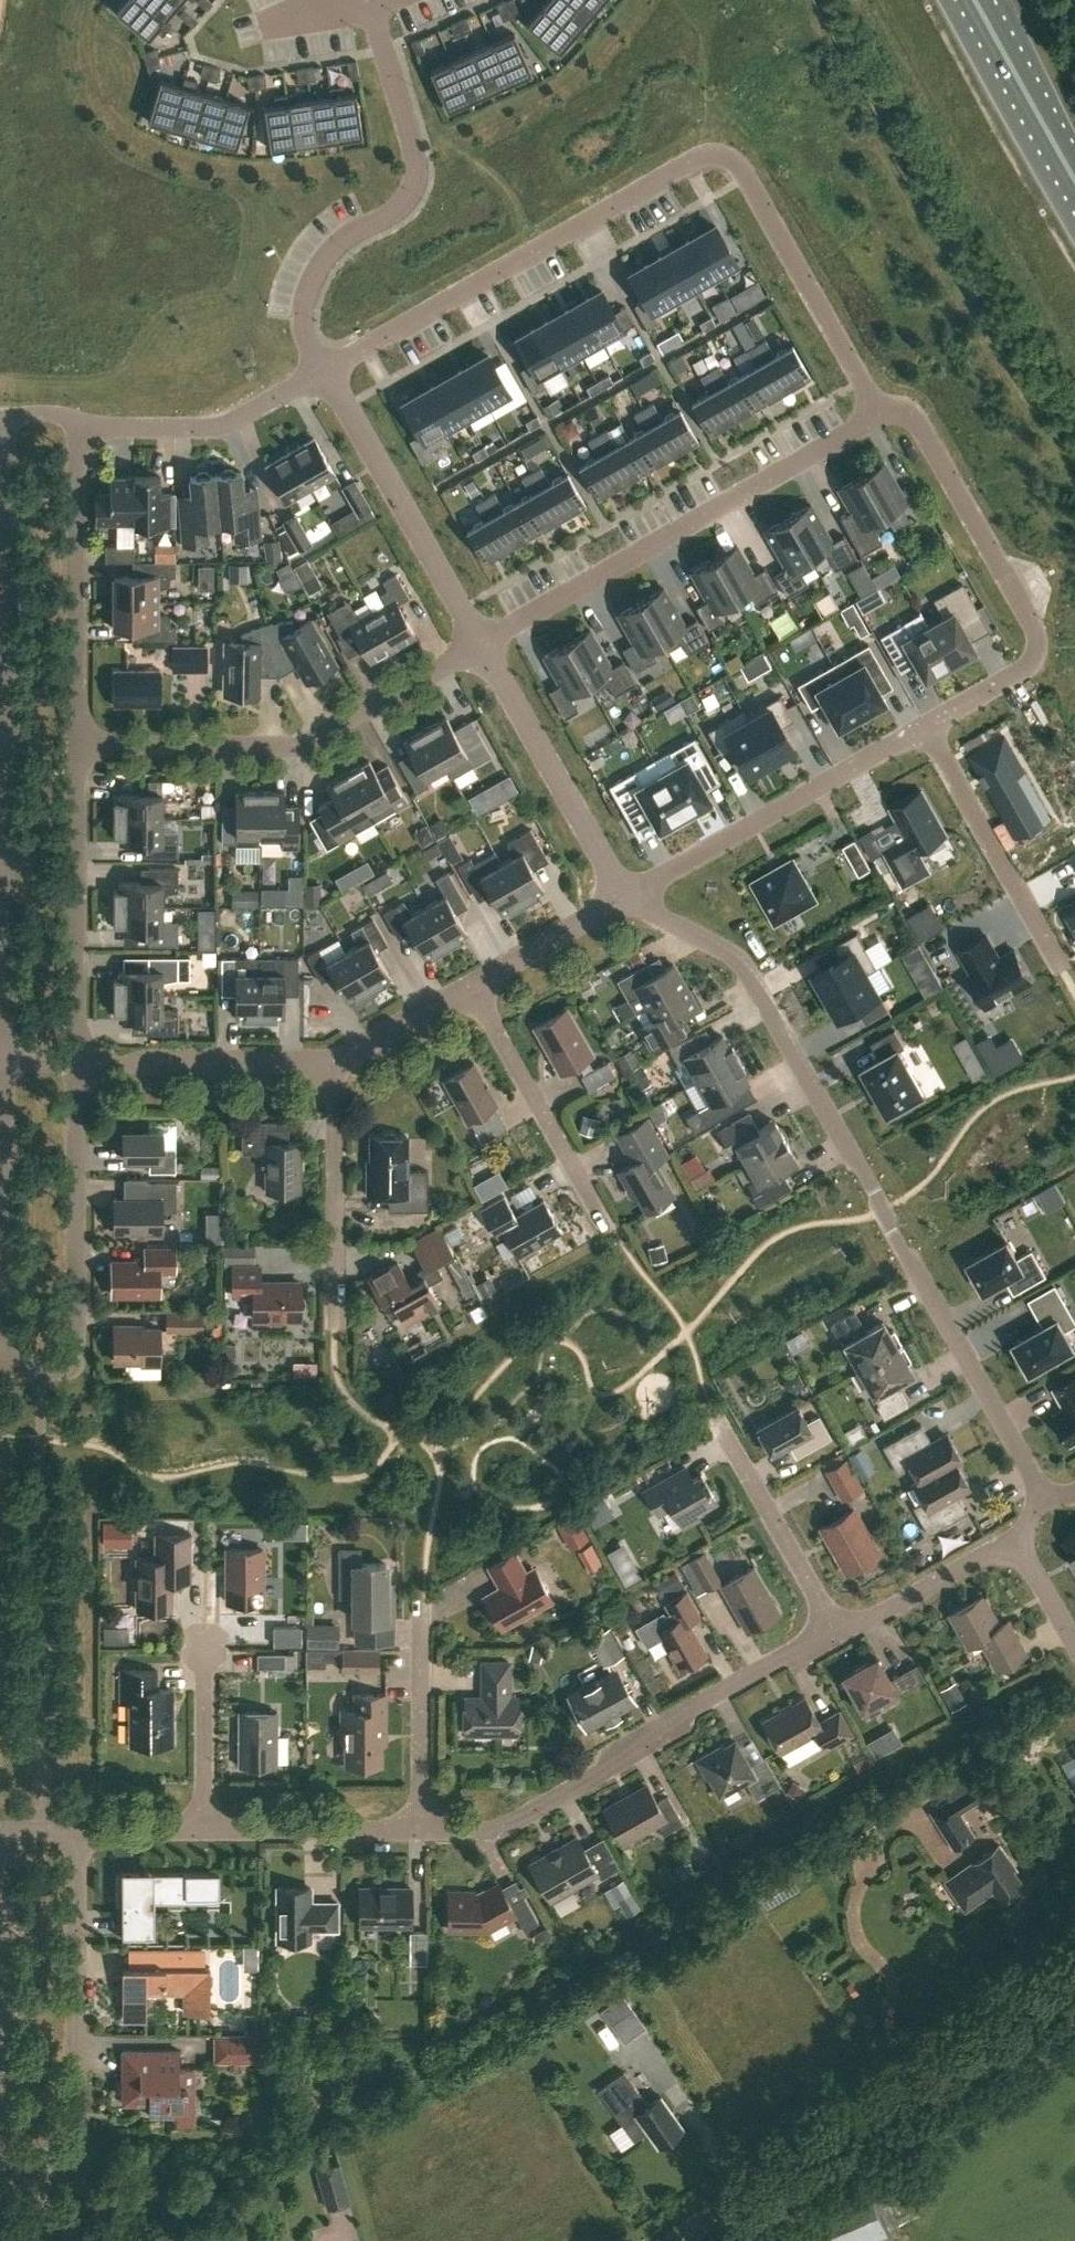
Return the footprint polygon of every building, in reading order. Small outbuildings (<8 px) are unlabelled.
[(164,19),(141,0),(123,0),(115,10),(148,38),(155,29),(162,35),(170,25),(164,19)] [(164,19),(178,3),(175,0),(141,0),(164,19)] [(197,1),(207,10),(212,3),(209,0),(198,0),(197,1)] [(519,14),(513,0),(506,0),(504,1),(511,17),(519,14)] [(541,5),(574,33),(589,16),(570,0),(545,0),(541,5)] [(589,16),(603,0),(570,0),(589,16)] [(504,1),(495,4),(503,21),(511,17),(504,1)] [(193,5),(188,12),(198,20),(204,13),(193,5)] [(541,5),(526,23),(559,51),(574,33),(541,5)] [(185,9),(179,15),(192,27),(198,20),(188,12),(185,9)] [(471,30),(466,18),(458,21),(463,33),(471,30)] [(458,21),(450,25),(455,37),(463,33),(458,21)] [(513,33),(492,42),(510,82),(531,72),(513,33)] [(419,39),(411,42),(416,55),(424,51),(419,39)] [(492,42),(471,51),(489,91),(510,82),(492,42)] [(145,61),(158,57),(155,49),(143,53),(145,61)] [(471,51),(451,61),(468,100),(489,91),(471,51)] [(145,61),(148,70),(160,66),(158,57),(145,61)] [(356,60),(347,61),(349,75),(358,73),(356,60)] [(429,70),(447,110),(468,100),(451,61),(429,70)] [(203,64),(199,77),(208,80),(212,67),(203,64)] [(212,67),(208,80),(216,82),(220,69),(212,67)] [(305,68),(307,81),(315,80),(313,67),(305,68)] [(296,69),(298,83),(307,81),(305,68),(296,69)] [(266,88),(264,74),(255,76),(257,89),(266,88)] [(246,77),(248,90),(257,89),(255,76),(246,77)] [(181,86),(169,127),(192,134),(205,92),(194,89),(196,81),(184,77),(181,86)] [(169,127),(181,86),(160,79),(147,120),(169,127)] [(330,96),(337,139),(361,135),(355,92),(343,94),(342,85),(329,87),(330,96)] [(205,92),(192,134),(214,140),(226,98),(205,92)] [(288,103),(287,94),(274,96),(275,105),(264,106),(270,149),(295,146),(288,103)] [(330,96),(309,99),(316,142),(337,139),(330,96)] [(236,147),(248,105),(226,98),(214,140),(236,147)] [(295,146),(316,142),(309,99),(288,103),(295,146)] [(715,225),(693,238),(714,274),(735,262),(715,225)] [(693,238),(672,249),(693,286),(714,274),(693,238)] [(672,249),(652,261),(672,298),(693,286),(672,249)] [(672,298),(652,261),(630,273),(644,299),(633,305),(647,328),(658,322),(651,310),(672,298)] [(601,290),(579,302),(600,339),(622,327),(601,290)] [(579,302),(559,314),(579,351),(600,339),(579,302)] [(559,314),(538,326),(559,362),(560,362),(579,351),(559,314)] [(711,316),(699,323),(703,330),(715,324),(711,316)] [(746,328),(741,320),(732,325),(737,334),(746,328)] [(559,362),(538,326),(516,338),(531,363),(520,369),(533,393),(544,386),(540,379),(562,366),(560,362),(559,362)] [(668,338),(657,343),(663,354),(673,348),(668,338)] [(765,338),(755,344),(783,393),(810,377),(791,344),(773,354),(765,338)] [(783,393),(755,344),(745,349),(754,365),(741,373),(760,406),(783,393)] [(650,350),(639,357),(643,365),(654,358),(650,350)] [(487,355),(466,367),(486,404),(508,391),(487,355)] [(925,378),(947,369),(943,360),(921,369),(925,378)] [(718,365),(709,370),(737,419),(760,406),(741,373),(727,380),(718,365)] [(466,367),(445,379),(466,415),(486,404),(466,367)] [(690,401),(709,435),(737,419),(709,370),(699,376),(708,391),(690,401)] [(608,374),(597,381),(601,388),(612,382),(608,374)] [(639,378),(629,383),(636,395),(646,390),(639,378)] [(424,391),(445,427),(466,415),(445,379),(424,391)] [(597,381),(585,387),(590,395),(601,388),(597,381)] [(424,391),(403,403),(420,433),(409,440),(422,463),(434,456),(431,450),(442,444),(436,432),(445,427),(424,391)] [(643,408),(671,457),(698,441),(679,409),(661,419),(653,403),(643,408)] [(650,468),(654,466),(671,457),(643,408),(634,414),(642,429),(629,437),(647,470),(650,468)] [(536,415),(525,421),(529,429),(541,423),(536,415)] [(569,418),(555,426),(563,439),(576,432),(569,418)] [(597,435),(624,483),(641,473),(645,471),(647,470),(629,437),(615,445),(606,429),(597,435)] [(578,465),(597,498),(624,483),(596,434),(587,439),(596,455),(578,465)] [(313,438),(290,452),(311,488),(326,479),(332,489),(340,484),(313,438)] [(492,439),(483,444),(484,445),(488,453),(497,448),(492,439)] [(526,458),(533,454),(527,444),(520,448),(526,458)] [(484,445),(472,452),(476,460),(488,453),(484,445)] [(266,466),(292,512),(301,507),(295,497),(311,488),(290,452),(266,466)] [(861,475),(888,523),(889,522),(884,514),(906,501),(915,496),(908,484),(899,489),(884,463),(861,475)] [(549,482),(540,467),(531,472),(558,520),(575,511),(579,509),(585,505),(567,472),(549,482)] [(215,474),(220,523),(233,522),(235,540),(260,537),(257,508),(244,509),(241,472),(234,472),(231,469),(224,470),(221,473),(215,474)] [(180,515),(182,545),(208,542),(206,525),(220,523),(215,474),(209,475),(205,472),(198,472),(195,476),(189,476),(193,514),(180,515)] [(535,534),(538,532),(541,530),(558,520),(531,472),(521,478),(530,494),(516,501),(535,534)] [(881,543),(874,531),(888,523),(861,475),(838,489),(850,510),(839,517),(860,555),(881,543)] [(134,526),(134,476),(134,477),(109,477),(109,493),(96,493),(96,523),(134,523),(134,526)] [(137,526),(140,530),(153,530),(156,526),(175,526),(175,493),(160,493),(159,476),(134,476),(134,526),(137,526)] [(342,488),(358,515),(369,508),(354,481),(342,488)] [(529,537),(532,535),(535,534),(516,501),(503,509),(494,493),(485,498),(512,547),(529,537)] [(475,504),(484,520),(466,530),(485,562),(512,547),(485,498),(475,504)] [(810,504),(787,517),(815,565),(816,565),(813,560),(825,554),(834,570),(856,557),(843,535),(831,541),(810,504)] [(283,522),(298,549),(310,542),(294,515),(283,522)] [(815,565),(787,517),(764,530),(785,566),(774,573),(786,596),(807,584),(802,573),(815,565)] [(263,540),(266,561),(281,559),(278,538),(263,540)] [(106,546),(106,562),(134,561),(134,545),(106,546)] [(715,558),(714,559),(736,598),(749,591),(756,602),(777,590),(764,567),(752,574),(737,546),(715,558)] [(316,574),(307,559),(293,567),(302,582),(316,574)] [(736,598),(714,559),(691,572),(706,600),(695,606),(708,629),(722,622),(715,610),(736,598)] [(113,575),(113,601),(157,601),(157,590),(170,585),(170,577),(175,577),(175,562),(143,561),(143,575),(113,575)] [(229,581),(248,582),(248,564),(229,564),(229,581)] [(860,564),(845,572),(850,582),(865,573),(860,564)] [(199,591),(214,591),(214,567),(199,567),(199,591)] [(878,571),(868,577),(874,587),(884,582),(878,571)] [(371,611),(393,650),(416,637),(397,604),(409,597),(396,574),(382,581),(387,590),(378,596),(383,605),(371,611)] [(924,618),(923,618),(950,664),(959,659),(961,663),(974,655),(972,651),(975,650),(960,625),(979,614),(962,583),(933,599),(943,617),(928,626),(924,619),(925,619),(924,618)] [(663,588),(640,601),(668,649),(672,646),(681,642),(688,654),(709,642),(695,618),(684,625),(663,588)] [(863,596),(853,601),(860,613),(869,607),(863,596)] [(143,641),(175,641),(175,625),(170,625),(170,617),(157,612),(157,601),(113,601),(113,627),(143,627),(143,641)] [(668,649),(640,601),(617,614),(633,641),(639,653),(640,653),(641,656),(646,665),(656,659),(649,647),(661,640),(667,650),(668,649)] [(853,604),(845,608),(854,624),(861,637),(869,632),(853,604)] [(352,630),(370,663),(393,650),(371,611),(358,619),(353,610),(345,615),(340,606),(326,613),(340,636),(352,630)] [(950,664),(923,618),(923,619),(924,619),(928,626),(912,634),(905,622),(880,636),(895,662),(910,654),(925,678),(927,677),(929,681),(943,673),(940,669),(950,664)] [(266,624),(281,683),(281,682),(280,676),(297,666),(301,666),(301,675),(313,674),(324,671),(329,669),(334,667),(323,647),(325,645),(317,632),(315,633),(308,622),(311,620),(310,619),(296,627),(292,621),(266,624)] [(227,671),(226,695),(233,694),(243,692),(248,691),(259,686),(255,678),(259,676),(278,676),(280,683),(281,683),(266,624),(240,634),(240,641),(225,641),(225,643),(227,643),(227,655),(225,655),(224,671),(227,671)] [(589,630),(566,643),(588,681),(594,691),(607,684),(614,695),(635,683),(622,660),(610,667),(589,630)] [(639,653),(633,641),(622,648),(636,672),(647,666),(646,665),(641,656),(640,653),(639,653)] [(588,681),(566,643),(544,656),(559,683),(548,690),(563,718),(577,710),(571,698),(590,687),(593,692),(594,691),(588,681)] [(867,644),(833,664),(861,714),(885,701),(870,675),(882,668),(867,644)] [(207,671),(206,646),(172,647),(172,671),(207,671)] [(833,664),(797,684),(811,708),(822,701),(837,728),(861,714),(833,664)] [(113,670),(113,705),(160,705),(160,670),(113,670)] [(779,695),(746,715),(771,760),(793,747),(781,725),(792,717),(779,695)] [(743,710),(708,730),(720,753),(733,747),(748,774),(771,760),(746,715),(743,710)] [(424,729),(445,766),(466,754),(473,765),(491,755),(470,719),(453,729),(445,717),(424,729)] [(401,766),(416,792),(428,785),(424,778),(445,766),(424,729),(403,741),(413,759),(401,766)] [(676,764),(661,773),(684,815),(695,809),(697,813),(712,804),(696,775),(711,767),(694,738),(669,752),(676,764)] [(1003,738),(972,755),(1015,832),(1036,820),(1010,774),(1020,769),(1003,738)] [(347,773),(375,821),(408,802),(387,765),(375,772),(369,760),(347,773)] [(684,815),(661,773),(642,784),(634,771),(609,786),(626,815),(645,805),(661,833),(676,825),(674,821),(684,815)] [(375,821),(347,773),(326,785),(332,796),(317,805),(321,812),(309,819),(326,849),(375,821)] [(511,774),(498,781),(507,797),(520,790),(511,774)] [(114,818),(162,818),(162,805),(184,802),(184,780),(148,780),(148,794),(119,794),(119,801),(114,801),(114,818)] [(221,813),(221,843),(235,843),(259,843),(260,791),(235,791),(235,813),(221,813)] [(260,791),(259,843),(260,843),(260,842),(283,842),(283,847),(298,847),(298,805),(284,805),(284,791),(260,791)] [(892,808),(908,837),(885,850),(904,885),(929,871),(918,851),(947,835),(922,791),(892,808)] [(445,817),(433,824),(441,838),(453,831),(445,817)] [(148,856),(178,856),(178,834),(162,831),(162,818),(114,818),(114,835),(119,835),(119,843),(148,843),(148,856)] [(422,847),(435,839),(427,826),(414,833),(422,847)] [(493,850),(524,905),(539,897),(536,892),(543,889),(529,863),(544,854),(530,829),(506,842),(512,857),(501,863),(493,850)] [(445,850),(454,845),(449,836),(440,841),(445,850)] [(843,846),(860,875),(872,868),(856,840),(843,846)] [(507,909),(510,914),(524,905),(493,850),(494,853),(473,864),(470,858),(457,865),(474,895),(486,888),(500,913),(507,909)] [(180,899),(212,899),(213,860),(181,860),(180,899)] [(793,860),(753,883),(766,906),(764,907),(772,920),(774,919),(776,923),(816,900),(793,860)] [(114,906),(162,907),(162,894),(178,891),(178,868),(148,868),(148,882),(119,882),(119,889),(114,889),(114,906)] [(424,907),(448,949),(462,941),(460,936),(466,932),(452,907),(464,901),(447,871),(435,878),(445,895),(424,907)] [(367,894),(376,889),(371,879),(362,884),(367,894)] [(288,906),(302,906),(303,885),(288,884),(288,906)] [(236,894),(236,905),(260,905),(260,894),(236,894)] [(430,953),(433,957),(448,949),(424,907),(413,913),(402,901),(383,912),(397,938),(409,931),(424,956),(430,953)] [(148,931),(148,945),(178,945),(178,922),(162,919),(162,907),(114,906),(114,924),(119,924),(119,931),(148,931)] [(1065,914),(1074,933),(1074,909),(1065,914)] [(908,917),(921,940),(933,933),(920,910),(908,917)] [(347,951),(371,993),(385,984),(383,980),(390,976),(375,951),(387,944),(372,918),(350,931),(358,945),(347,951)] [(198,930),(198,950),(214,950),(214,930),(198,930)] [(878,968),(858,932),(835,945),(842,957),(814,973),(827,995),(868,972),(869,973),(878,968)] [(987,935),(960,951),(973,974),(969,976),(986,1007),(1033,981),(1015,950),(1000,958),(987,935)] [(354,996),(356,1001),(371,993),(347,951),(326,963),(318,949),(308,955),(308,959),(321,982),(333,975),(347,1000),(354,996)] [(628,956),(634,967),(644,961),(638,950),(628,956)] [(114,995),(162,995),(162,982),(177,979),(189,979),(189,957),(148,957),(148,970),(119,970),(119,978),(114,978),(114,995)] [(242,1021),(259,1021),(259,960),(259,958),(221,957),(221,987),(235,987),(235,1016),(242,1016),(242,1021)] [(259,960),(259,1021),(276,1021),(276,1016),(284,1016),(284,987),(297,987),(297,957),(283,958),(283,960),(259,960)] [(639,995),(646,1007),(685,985),(673,964),(653,975),(646,964),(617,981),(628,1001),(639,995)] [(869,973),(868,972),(827,995),(840,1018),(881,995),(869,973)] [(936,972),(918,982),(926,997),(944,987),(936,972)] [(685,985),(646,1007),(653,1019),(642,1025),(654,1046),(683,1029),(677,1018),(697,1007),(696,1005),(700,1002),(692,988),(688,991),(685,985)] [(148,1033),(177,1033),(177,1011),(162,1008),(162,995),(114,995),(113,1012),(119,1012),(119,1019),(148,1019),(148,1033)] [(534,1027),(560,1073),(591,1055),(566,1009),(534,1027)] [(880,1097),(889,1114),(924,1094),(900,1050),(905,1047),(895,1030),(872,1044),(881,1059),(864,1069),(874,1086),(873,1086),(879,1097),(880,1097)] [(673,1067),(684,1087),(696,1080),(738,1057),(731,1045),(728,1047),(722,1035),(704,1045),(697,1033),(669,1049),(678,1065),(673,1067)] [(632,1071),(642,1062),(633,1050),(622,1059),(632,1071)] [(741,1070),(744,1068),(738,1057),(696,1080),(708,1103),(684,1116),(694,1132),(739,1107),(735,1100),(742,1096),(738,1088),(748,1082),(741,1070)] [(967,1067),(974,1079),(987,1072),(981,1060),(967,1067)] [(615,1075),(607,1061),(581,1076),(589,1090),(615,1075)] [(497,1103),(473,1063),(443,1080),(466,1121),(469,1119),(482,1142),(507,1128),(494,1105),(497,1103)] [(631,1078),(639,1092),(654,1083),(646,1069),(631,1078)] [(660,1124),(675,1117),(667,1101),(652,1108),(660,1124)] [(736,1147),(746,1163),(785,1141),(774,1120),(758,1129),(749,1113),(717,1131),(728,1151),(736,1147)] [(579,1132),(597,1137),(601,1118),(583,1114),(579,1132)] [(646,1118),(616,1135),(632,1163),(618,1170),(633,1197),(637,1195),(646,1210),(673,1195),(654,1162),(667,1154),(646,1118)] [(148,1122),(148,1131),(141,1131),(141,1127),(118,1127),(118,1145),(122,1145),(122,1158),(149,1158),(149,1172),(175,1172),(175,1122),(148,1122)] [(242,1123),(242,1153),(265,1153),(265,1191),(301,1191),(301,1142),(288,1142),(288,1123),(242,1123)] [(392,1210),(427,1210),(427,1170),(406,1170),(406,1136),(395,1136),(392,1132),(385,1132),(381,1135),(371,1136),(371,1165),(366,1165),(366,1195),(392,1195),(392,1210)] [(747,1184),(759,1205),(791,1187),(781,1170),(797,1161),(785,1141),(746,1163),(755,1179),(747,1184)] [(201,1165),(202,1178),(219,1178),(219,1165),(201,1165)] [(691,1178),(698,1190),(716,1179),(709,1167),(691,1178)] [(113,1233),(162,1233),(162,1211),(176,1211),(176,1181),(145,1181),(145,1198),(113,1198),(113,1233)] [(1062,1182),(1041,1194),(1052,1213),(1073,1201),(1062,1182)] [(504,1196),(481,1209),(496,1236),(504,1232),(517,1255),(561,1231),(543,1200),(515,1216),(504,1196)] [(397,1262),(368,1279),(385,1310),(394,1305),(405,1324),(418,1317),(420,1321),(432,1314),(430,1311),(454,1297),(434,1261),(452,1251),(439,1226),(411,1242),(424,1266),(405,1276),(397,1262)] [(208,1230),(208,1242),(224,1242),(224,1231),(208,1230)] [(1008,1241),(969,1263),(971,1266),(967,1269),(975,1282),(978,1279),(985,1291),(1011,1276),(1020,1291),(1047,1275),(1033,1250),(1018,1258),(1008,1241)] [(255,1260),(255,1246),(224,1246),(224,1260),(255,1260)] [(174,1270),(173,1248),(145,1249),(145,1262),(113,1262),(113,1294),(158,1293),(158,1270),(174,1270)] [(232,1295),(248,1295),(253,1299),(253,1318),(267,1318),(270,1323),(280,1323),(283,1318),(300,1318),(300,1308),(303,1306),(305,1300),(303,1295),(300,1293),(300,1282),(260,1282),(260,1266),(232,1266),(232,1295)] [(477,1283),(485,1299),(498,1292),(490,1276),(477,1283)] [(1015,1343),(1031,1372),(1074,1347),(1074,1346),(1065,1330),(1074,1324),(1074,1319),(1063,1297),(1037,1312),(1045,1326),(1015,1343)] [(167,1329),(201,1329),(201,1312),(167,1311),(167,1329)] [(839,1335),(858,1369),(897,1347),(896,1346),(901,1343),(893,1329),(889,1332),(883,1321),(865,1331),(854,1311),(830,1324),(837,1336),(839,1335)] [(113,1360),(141,1360),(141,1364),(160,1364),(160,1328),(134,1328),(134,1325),(114,1325),(113,1360)] [(805,1331),(790,1339),(796,1352),(812,1344),(805,1331)] [(876,1405),(883,1418),(907,1405),(895,1382),(912,1373),(897,1347),(858,1369),(878,1404),(876,1405)] [(1054,1389),(1065,1408),(1055,1414),(1071,1444),(1074,1442),(1074,1377),(1054,1389)] [(391,1392),(379,1400),(384,1408),(396,1401),(391,1392)] [(831,1438),(818,1415),(806,1422),(796,1405),(756,1428),(771,1453),(795,1440),(803,1453),(831,1438)] [(910,1466),(919,1481),(919,1482),(955,1462),(961,1459),(947,1434),(931,1443),(921,1424),(882,1446),(897,1473),(910,1466)] [(864,1477),(878,1470),(866,1447),(852,1454),(864,1477)] [(826,1471),(841,1499),(861,1487),(846,1460),(826,1471)] [(912,1507),(928,1534),(966,1512),(956,1493),(968,1486),(955,1462),(919,1482),(919,1481),(913,1484),(923,1501),(912,1507)] [(685,1467),(645,1490),(658,1513),(671,1505),(683,1525),(698,1517),(694,1510),(715,1498),(701,1473),(692,1479),(685,1467)] [(843,1567),(845,1572),(878,1553),(853,1509),(820,1527),(834,1551),(834,1556),(838,1564),(843,1567)] [(588,1538),(575,1515),(557,1524),(570,1548),(588,1538)] [(104,1545),(130,1545),(130,1522),(104,1522),(104,1545)] [(296,1522),(296,1536),(307,1536),(307,1522),(296,1522)] [(191,1580),(191,1534),(155,1534),(155,1558),(136,1558),(136,1609),(172,1609),(172,1608),(170,1608),(170,1580),(191,1580)] [(1062,1543),(1074,1565),(1074,1536),(1062,1543)] [(226,1601),(263,1601),(263,1549),(226,1549),(226,1601)] [(483,1596),(501,1628),(551,1599),(533,1568),(525,1573),(513,1552),(488,1566),(500,1587),(483,1596)] [(689,1560),(706,1589),(720,1580),(704,1552),(689,1560)] [(601,1564),(598,1558),(587,1565),(589,1570),(601,1564)] [(386,1564),(354,1564),(354,1619),(357,1619),(357,1641),(367,1641),(367,1619),(386,1619),(386,1564)] [(639,1566),(620,1576),(625,1584),(643,1573),(639,1566)] [(721,1585),(747,1630),(778,1612),(752,1567),(721,1585)] [(683,1584),(675,1570),(653,1582),(660,1596),(683,1584)] [(657,1630),(679,1669),(707,1653),(688,1621),(699,1614),(686,1591),(665,1604),(674,1620),(657,1630)] [(1025,1652),(1007,1621),(999,1626),(982,1596),(949,1615),(967,1646),(979,1639),(996,1669),(1025,1652)] [(273,1626),(273,1644),(301,1644),(301,1626),(273,1626)] [(306,1646),(338,1646),(338,1628),(306,1628),(306,1646)] [(592,1638),(604,1662),(620,1653),(607,1630),(592,1638)] [(543,1647),(533,1644),(530,1658),(539,1661),(543,1647)] [(342,1669),(378,1670),(378,1649),(342,1649),(342,1669)] [(257,1653),(257,1667),(285,1667),(285,1653),(257,1653)] [(889,1679),(876,1656),(843,1675),(861,1708),(894,1690),(896,1694),(924,1678),(916,1664),(889,1679)] [(464,1722),(465,1733),(474,1733),(474,1740),(491,1740),(491,1733),(518,1733),(518,1697),(509,1697),(508,1662),(482,1662),(483,1698),(465,1698),(465,1709),(462,1709),(462,1722),(464,1722)] [(173,1689),(157,1689),(157,1670),(120,1670),(120,1702),(129,1702),(129,1743),(146,1743),(150,1747),(161,1747),(165,1743),(173,1743),(173,1689)] [(616,1671),(570,1696),(586,1726),(632,1701),(616,1671)] [(958,1690),(943,1697),(949,1708),(963,1700),(958,1690)] [(336,1733),(346,1743),(346,1764),(381,1764),(381,1736),(385,1736),(385,1693),(354,1693),(354,1709),(341,1709),(341,1727),(336,1733)] [(762,1721),(780,1752),(815,1732),(825,1749),(852,1734),(838,1710),(819,1722),(804,1697),(762,1721)] [(239,1764),(276,1764),(276,1712),(240,1712),(239,1764)] [(876,1734),(865,1741),(873,1755),(884,1749),(876,1734)] [(721,1744),(695,1759),(705,1778),(708,1776),(719,1796),(745,1781),(755,1798),(780,1784),(764,1756),(749,1765),(734,1740),(723,1747),(721,1744)] [(796,1798),(803,1788),(791,1780),(784,1790),(796,1798)] [(956,1808),(971,1798),(960,1784),(924,1807),(950,1845),(972,1832),(956,1808)] [(604,1809),(623,1841),(624,1841),(623,1839),(655,1821),(662,1834),(683,1822),(667,1795),(656,1802),(647,1785),(604,1809)] [(576,1836),(529,1863),(550,1900),(597,1873),(600,1878),(615,1869),(609,1858),(593,1866),(576,1836)] [(998,1900),(1022,1884),(1011,1868),(1014,1866),(998,1844),(971,1862),(970,1861),(943,1879),(963,1908),(991,1889),(998,1900)] [(146,1869),(144,1869),(143,1870),(142,1871),(141,1872),(141,1873),(115,1874),(115,1897),(122,1897),(122,1933),(154,1933),(154,1915),(148,1915),(149,1897),(219,1897),(219,1873),(151,1873),(151,1872),(150,1871),(149,1871),(148,1870),(147,1869),(146,1869)] [(475,1894),(475,1891),(449,1891),(448,1928),(487,1929),(515,1914),(524,1930),(538,1922),(523,1895),(509,1903),(499,1884),(480,1894),(475,1894)] [(277,1940),(310,1940),(310,1929),(337,1929),(337,1902),(310,1902),(310,1888),(277,1887),(277,1940)] [(360,1924),(411,1924),(411,1888),(391,1888),(391,1889),(381,1889),(381,1888),(360,1888),(360,1924)] [(410,1962),(426,1962),(426,1931),(410,1931),(410,1962)] [(243,1945),(243,1954),(257,1953),(257,1945),(243,1945)] [(131,1972),(128,1975),(122,1975),(122,2017),(146,2017),(146,1991),(186,1991),(186,2013),(210,2012),(210,1966),(202,1966),(202,1950),(149,1950),(149,1966),(131,1966),(131,1972)] [(633,2009),(611,2024),(624,2042),(645,2026),(633,2009)] [(245,2013),(244,2031),(256,2031),(257,2013),(245,2013)] [(298,2027),(309,2027),(309,2013),(298,2013),(298,2027)] [(214,2035),(214,2061),(259,2061),(259,2035),(214,2035)] [(179,2050),(122,2050),(122,2103),(149,2103),(149,2115),(186,2115),(186,2086),(191,2086),(191,2068),(179,2068),(179,2050)] [(671,2111),(660,2095),(648,2104),(624,2070),(597,2089),(634,2139),(648,2130),(659,2145),(682,2128),(670,2111),(671,2111)] [(338,2162),(317,2169),(328,2207),(349,2201),(338,2162)] [(858,2177),(808,2199),(814,2211),(827,2240),(860,2240),(882,2231),(858,2177)]
